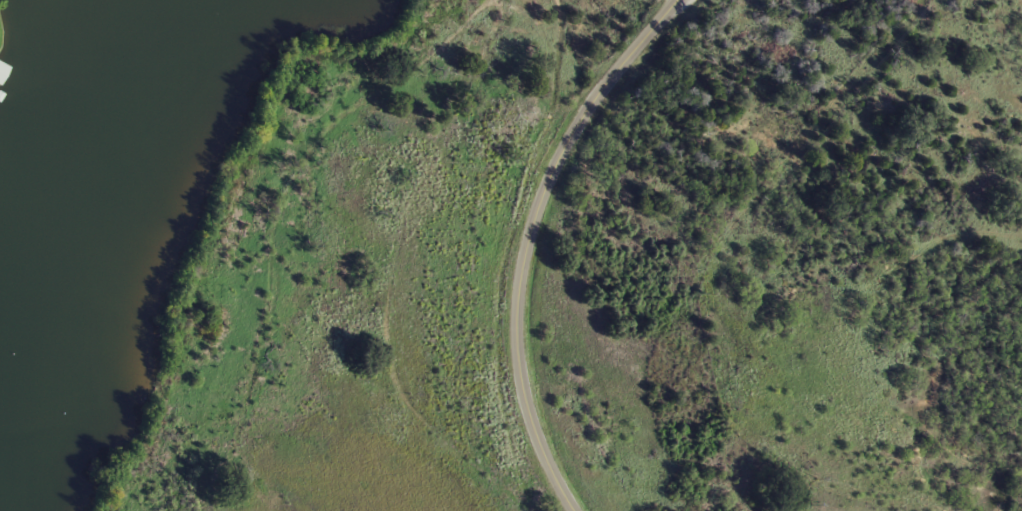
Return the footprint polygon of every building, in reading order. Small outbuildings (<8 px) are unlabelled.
[(10,70),(0,62),(0,83),(10,70)]
